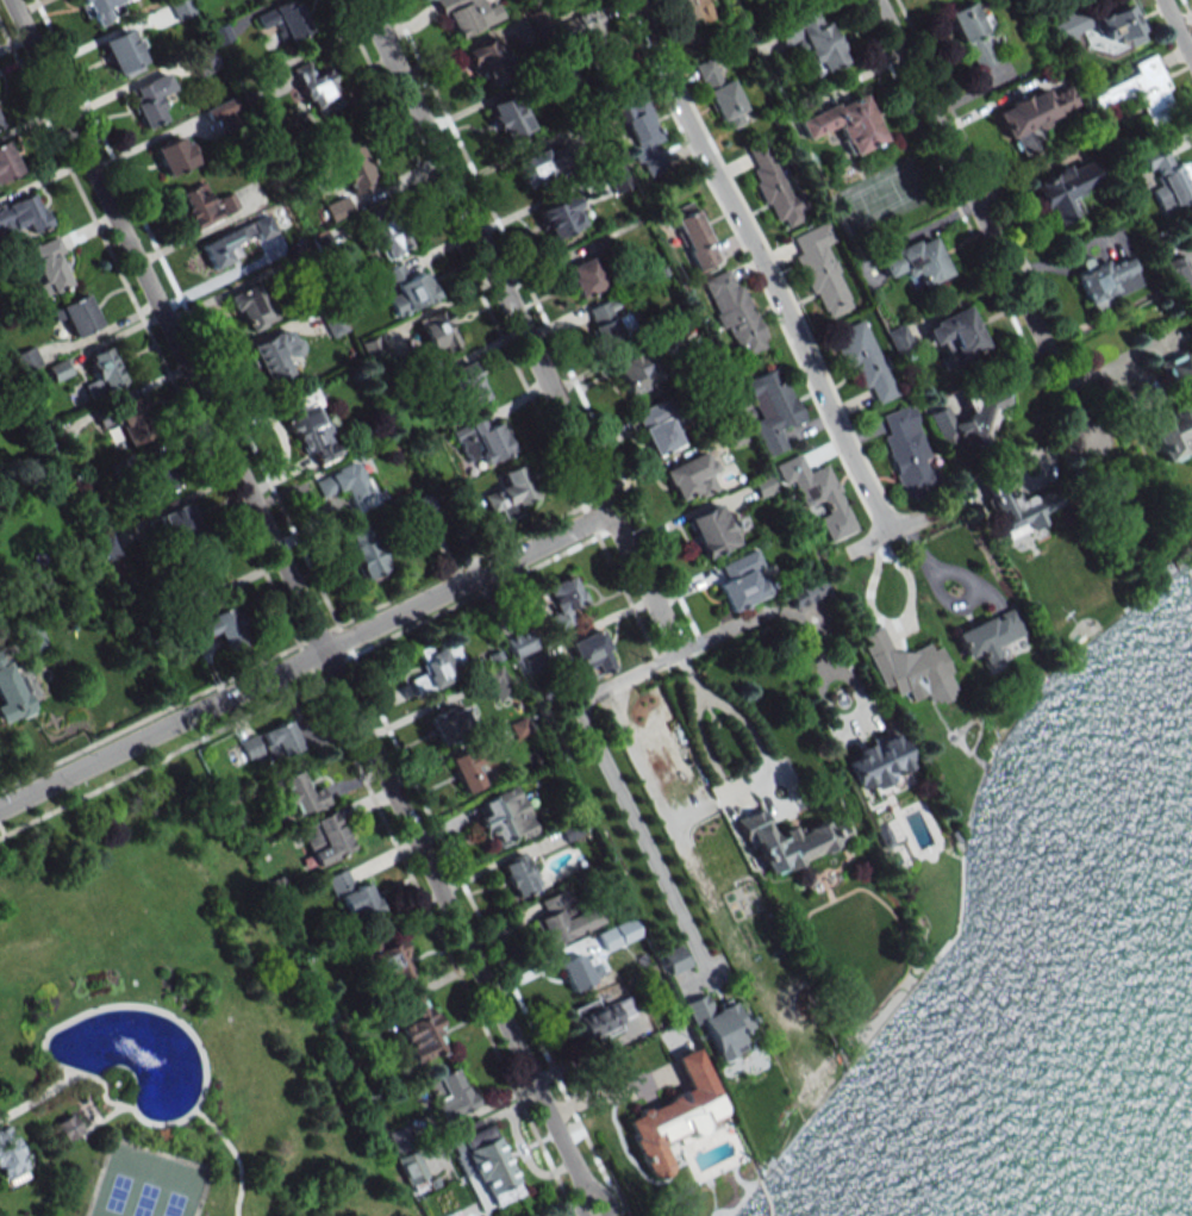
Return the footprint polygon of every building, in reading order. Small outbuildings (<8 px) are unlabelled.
[(90,27),(124,14),(119,2),(124,0),(80,0),(90,27)] [(454,41),(504,18),(496,2),(486,7),(482,0),(435,0),(454,41)] [(713,18),(706,0),(670,0),(679,24),(698,17),(701,23),(713,18)] [(305,30),(287,1),(256,20),(262,29),(276,21),(288,41),(305,30)] [(950,12),(976,68),(997,59),(985,33),(994,28),(986,11),(977,15),(971,2),(950,12)] [(1093,20),(1108,52),(1143,36),(1128,4),(1093,20)] [(616,48),(600,6),(573,16),(589,58),(616,48)] [(773,26),(782,48),(797,42),(811,77),(846,63),(829,19),(822,22),(817,8),(773,26)] [(101,40),(117,79),(145,67),(129,28),(101,40)] [(504,80),(500,42),(469,45),(473,84),(504,80)] [(201,78),(220,67),(207,43),(187,55),(201,78)] [(1138,75),(1093,95),(1101,113),(1138,96),(1150,124),(1167,116),(1163,107),(1175,101),(1154,55),(1133,64),(1138,75)] [(731,78),(722,82),(711,58),(694,65),(722,131),(748,120),(731,78)] [(342,103),(327,68),(313,74),(308,61),(292,68),(312,115),(342,103)] [(143,128),(170,119),(161,96),(173,92),(166,74),(128,88),(143,128)] [(1015,158),(1037,149),(1028,129),(1078,108),(1066,81),(995,110),(1015,158)] [(804,140),(838,127),(850,156),(884,142),(864,91),(795,119),(804,140)] [(530,129),(515,93),(486,105),(501,141),(530,129)] [(210,122),(220,116),(227,131),(244,122),(231,97),(204,112),(210,122)] [(615,111),(643,174),(671,162),(643,99),(615,111)] [(349,128),(325,139),(351,195),(375,184),(349,128)] [(195,163),(183,134),(153,148),(166,176),(195,163)] [(21,172),(7,140),(0,143),(0,181),(21,172)] [(769,141),(745,151),(774,223),(782,220),(785,228),(801,221),(769,141)] [(1191,201),(1191,178),(1185,161),(1172,167),(1163,142),(1139,152),(1147,173),(1154,170),(1160,186),(1152,189),(1161,213),(1191,201)] [(1049,228),(1085,213),(1076,192),(1098,183),(1087,158),(1030,182),(1049,228)] [(191,230),(217,222),(204,183),(178,192),(191,230)] [(35,192),(0,207),(0,242),(48,223),(35,192)] [(550,240),(584,224),(571,194),(537,210),(550,240)] [(332,224),(353,216),(345,196),(324,204),(332,224)] [(697,207),(673,215),(694,271),(718,262),(697,207)] [(385,259),(409,248),(391,209),(367,220),(385,259)] [(795,256),(823,320),(853,307),(826,247),(835,243),(826,222),(791,237),(798,254),(795,256)] [(225,250),(243,241),(237,229),(202,245),(214,269),(230,262),(225,250)] [(949,275),(932,234),(876,257),(885,279),(904,271),(912,291),(949,275)] [(42,297),(75,282),(55,237),(22,251),(42,297)] [(1185,305),(1191,300),(1191,272),(1181,253),(1161,265),(1185,305)] [(1088,310),(1143,289),(1129,254),(1094,267),(1090,256),(1078,261),(1083,272),(1074,275),(1088,310)] [(565,269),(579,298),(605,285),(590,256),(565,269)] [(436,299),(425,270),(409,276),(403,262),(385,269),(394,292),(386,295),(394,315),(436,299)] [(702,280),(735,359),(767,346),(734,267),(702,280)] [(243,333),(276,320),(262,283),(229,295),(243,333)] [(56,307),(69,339),(100,326),(87,294),(56,307)] [(585,311),(601,346),(631,332),(614,297),(585,311)] [(922,325),(931,348),(941,343),(951,366),(987,350),(968,305),(922,325)] [(320,313),(329,338),(347,331),(338,307),(320,313)] [(429,356),(458,346),(446,310),(417,319),(429,356)] [(896,395),(863,320),(835,332),(868,407),(896,395)] [(884,333),(896,358),(914,349),(903,324),(884,333)] [(248,345),(266,386),(291,375),(278,345),(290,340),(285,329),(248,345)] [(389,353),(380,334),(360,343),(369,363),(389,353)] [(125,382),(108,346),(85,357),(96,380),(84,385),(90,399),(125,382)] [(20,375),(41,364),(31,347),(11,358),(20,375)] [(659,384),(643,349),(612,363),(628,398),(659,384)] [(1165,464),(1186,455),(1179,440),(1191,434),(1191,362),(1186,350),(1162,361),(1181,402),(1144,419),(1165,464)] [(54,382),(72,374),(65,358),(46,367),(54,382)] [(487,397),(469,360),(449,370),(467,406),(487,397)] [(786,449),(779,428),(799,421),(780,368),(745,380),(759,421),(752,423),(764,457),(786,449)] [(929,412),(941,452),(993,437),(986,415),(1009,408),(1002,385),(962,397),(968,416),(952,421),(948,406),(929,412)] [(278,405),(304,458),(311,454),(317,467),(344,454),(312,388),(278,405)] [(654,457),(685,443),(665,399),(634,413),(654,457)] [(98,408),(101,424),(119,421),(122,444),(147,440),(142,401),(98,408)] [(938,488),(912,404),(880,414),(887,435),(882,436),(902,499),(938,488)] [(499,422),(484,428),(481,419),(451,430),(458,449),(473,444),(481,464),(511,453),(499,422)] [(719,487),(703,452),(662,470),(678,506),(719,487)] [(803,509),(821,502),(826,514),(818,517),(828,542),(855,531),(829,464),(807,473),(799,454),(773,464),(781,486),(793,481),(803,509)] [(317,478),(326,497),(342,489),(354,514),(376,503),(355,459),(317,478)] [(132,473),(142,500),(176,487),(167,460),(132,473)] [(533,496),(519,464),(498,473),(503,486),(481,496),(489,515),(499,511),(504,521),(522,513),(518,503),(533,496)] [(759,498),(776,489),(768,473),(751,482),(759,498)] [(1006,540),(1044,523),(1040,513),(1054,507),(1046,490),(1014,504),(1002,477),(983,485),(1006,540)] [(686,519),(704,558),(738,543),(720,503),(686,519)] [(164,543),(197,533),(189,504),(156,513),(164,543)] [(369,522),(344,532),(363,580),(388,570),(369,522)] [(719,565),(726,579),(716,583),(728,612),(772,593),(753,550),(719,565)] [(540,588),(551,614),(548,616),(554,631),(575,622),(570,608),(583,602),(571,575),(540,588)] [(825,595),(816,578),(785,594),(793,610),(825,595)] [(218,633),(224,651),(246,644),(234,607),(183,623),(188,642),(218,633)] [(952,632),(963,659),(977,654),(982,668),(1001,660),(996,647),(1022,636),(1011,608),(952,632)] [(879,689),(890,685),(894,696),(906,692),(909,701),(924,696),(928,705),(956,695),(939,647),(930,650),(927,643),(891,657),(880,627),(859,635),(879,689)] [(503,640),(510,659),(535,649),(527,630),(503,640)] [(581,678),(613,669),(601,630),(570,640),(581,678)] [(458,677),(454,668),(462,664),(451,638),(417,653),(425,674),(411,680),(417,694),(458,677)] [(29,712),(5,648),(0,650),(0,724),(29,712)] [(497,699),(510,693),(496,666),(484,672),(497,699)] [(441,744),(466,732),(453,705),(427,718),(441,744)] [(300,747),(288,720),(260,733),(273,760),(300,747)] [(894,731),(839,755),(856,793),(911,770),(894,731)] [(239,741),(247,760),(263,754),(255,735),(239,741)] [(486,783),(469,749),(448,760),(465,794),(486,783)] [(293,817),(327,802),(320,786),(308,791),(299,771),(277,781),(293,817)] [(478,817),(493,850),(534,832),(514,785),(480,800),(486,814),(478,817)] [(847,843),(837,816),(794,834),(791,826),(772,834),(762,808),(737,818),(761,878),(847,843)] [(352,848),(335,811),(298,828),(316,865),(352,848)] [(516,898),(539,886),(522,852),(499,864),(516,898)] [(368,881),(354,887),(346,869),(327,877),(347,925),(381,911),(368,881)] [(538,900),(544,916),(533,920),(544,947),(601,925),(592,904),(575,911),(566,889),(538,900)] [(596,934),(602,948),(627,939),(621,924),(596,934)] [(367,955),(383,989),(415,974),(398,940),(367,955)] [(657,954),(668,975),(687,965),(676,944),(657,954)] [(593,955),(582,959),(579,954),(556,965),(570,993),(603,977),(593,955)] [(413,1064),(449,1049),(424,992),(399,1004),(407,1023),(397,1028),(413,1064)] [(583,1043),(622,1029),(619,1021),(635,1015),(627,993),(572,1013),(583,1043)] [(681,1003),(692,1029),(700,1025),(715,1062),(744,1050),(737,1032),(744,1029),(732,999),(710,1009),(703,994),(681,1003)] [(622,1117),(648,1183),(672,1173),(660,1144),(725,1119),(696,1047),(673,1056),(686,1091),(622,1117)] [(423,1082),(442,1121),(474,1106),(455,1066),(423,1082)] [(52,1123),(70,1112),(81,1130),(64,1142),(52,1123)] [(477,1211),(518,1195),(487,1116),(462,1127),(465,1134),(449,1140),(477,1211)] [(1,1178),(0,1175),(0,1127),(4,1125),(10,1137),(13,1135),(21,1153),(19,1155),(25,1167),(1,1178)]
